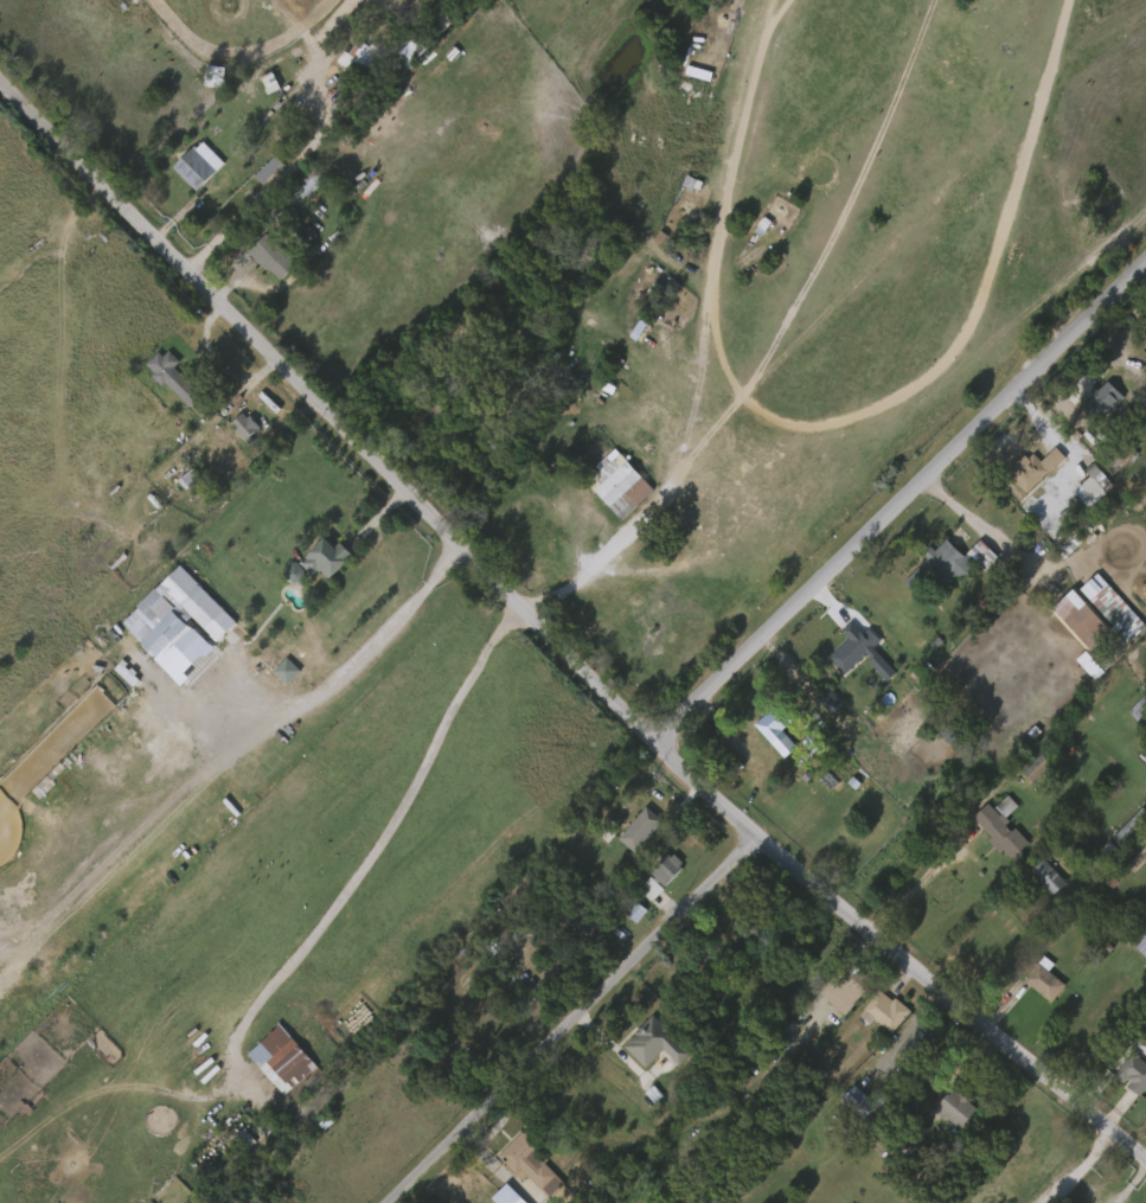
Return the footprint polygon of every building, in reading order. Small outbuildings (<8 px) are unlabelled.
[(369,57),(347,44),(339,58),(333,54),(326,65),(344,75),(349,66),(360,73),(369,57)] [(400,72),(393,56),(383,60),(389,76),(400,72)] [(251,82),(257,97),(269,93),(263,78),(251,82)] [(197,151),(218,172),(201,188),(188,175),(186,179),(179,172),(181,169),(179,167),(197,151)] [(327,179),(297,206),(286,193),(313,165),(327,179)] [(297,264),(282,280),(270,269),(268,271),(249,252),(268,233),(297,264)] [(238,254),(267,285),(285,269),(255,238),(238,254)] [(169,350),(181,361),(175,366),(201,395),(190,405),(165,380),(161,384),(152,375),(155,372),(147,363),(159,351),(164,356),(169,350)] [(179,411),(192,397),(165,372),(171,365),(155,351),(136,371),(179,411)] [(1108,382),(1125,397),(1099,424),(1082,408),(1091,398),(1087,393),(1094,386),(1099,391),(1108,382)] [(244,411),(249,417),(252,414),(261,427),(251,435),(256,440),(251,444),(232,423),(244,411)] [(220,426),(237,449),(252,437),(236,415),(220,426)] [(1139,450),(1123,467),(1109,453),(1116,446),(1108,437),(1118,428),(1139,450)] [(632,467),(653,491),(622,520),(585,484),(626,447),(639,460),(632,467)] [(1064,456),(1031,488),(1011,468),(1024,455),(1029,459),(1033,454),(1041,461),(1055,447),(1064,456)] [(334,543),(338,546),(342,542),(357,555),(332,578),(324,570),(316,577),(301,562),(327,536),(334,543)] [(960,549),(973,562),(973,574),(960,574),(947,588),(937,577),(926,589),(913,576),(929,558),(924,553),(933,545),(937,550),(949,538),(960,549)] [(199,583),(237,621),(218,641),(193,615),(186,622),(194,631),(187,638),(181,633),(158,657),(142,641),(172,612),(153,593),(181,564),(199,583)] [(286,588),(296,576),(284,565),(273,576),(286,588)] [(1102,633),(1113,648),(1134,632),(1099,586),(1079,602),(1102,633)] [(1080,589),(1114,628),(1118,625),(1132,639),(1127,642),(1131,647),(1107,670),(1089,651),(1094,647),(1057,607),(1077,588),(1080,589)] [(1099,632),(1062,593),(1039,615),(1076,654),(1099,632)] [(876,622),(886,634),(879,641),(881,642),(844,677),(827,659),(851,638),(859,647),(865,642),(860,636),(876,622)] [(276,688),(290,674),(276,661),(262,675),(276,688)] [(821,718),(832,707),(819,693),(808,703),(821,718)] [(1131,710),(1145,695),(1145,726),(1131,710)] [(781,702),(796,719),(781,734),(782,736),(773,746),(754,725),(762,718),(758,715),(773,703),(775,706),(781,702)] [(772,761),(786,750),(775,736),(761,746),(772,761)] [(1054,754),(1046,760),(1051,764),(1032,783),(1023,773),(1049,748),(1054,754)] [(1020,786),(1040,768),(1029,756),(1009,775),(1020,786)] [(1020,806),(1009,818),(1032,845),(1014,860),(1006,851),(1003,855),(991,840),(993,838),(975,818),(991,804),(995,808),(1011,795),(1020,806)] [(1112,839),(1145,806),(1145,820),(1120,846),(1112,839)] [(646,812),(648,814),(649,813),(658,819),(657,821),(661,826),(660,828),(665,832),(651,849),(645,843),(644,844),(622,825),(634,812),(640,817),(646,812)] [(667,855),(671,858),(673,855),(683,864),(680,866),(681,869),(664,887),(660,883),(658,885),(664,891),(651,903),(638,890),(649,877),(653,881),(655,879),(649,874),(667,855)] [(1070,884),(1057,897),(1051,891),(1048,894),(1043,889),(1045,885),(1033,874),(1046,859),(1070,884)] [(1018,875),(1041,899),(1055,886),(1032,862),(1018,875)] [(627,892),(640,905),(652,892),(639,880),(627,892)] [(626,926),(636,913),(623,903),(613,916),(626,926)] [(1145,926),(1145,927),(1145,956),(1131,941),(1145,926)] [(1044,955),(1055,964),(1049,971),(1067,984),(1052,1002),(1024,979),(1044,955)] [(1042,968),(1032,959),(1012,984),(1040,1006),(1054,988),(1037,974),(1042,968)] [(856,965),(860,968),(866,965),(876,973),(872,978),(881,985),(867,999),(864,996),(847,1016),(826,999),(856,965)] [(835,1019),(857,989),(836,973),(813,1002),(835,1019)] [(882,992),(891,1002),(896,997),(911,1010),(892,1032),(875,1017),(870,1023),(859,1013),(877,992),(879,994),(882,992)] [(652,1013),(662,1024),(666,1024),(668,1028),(670,1031),(690,1052),(678,1064),(664,1049),(646,1067),(625,1045),(635,1034),(634,1032),(652,1013)] [(296,1102),(294,1103),(249,1054),(279,1026),(324,1076),(296,1102)] [(1141,1057),(1145,1061),(1145,1092),(1142,1096),(1131,1086),(1134,1082),(1129,1079),(1126,1083),(1116,1076),(1137,1050),(1144,1056),(1141,1057)] [(877,1105),(863,1119),(857,1113),(852,1118),(847,1113),(851,1108),(841,1099),(854,1084),(877,1105)] [(830,1103),(849,1121),(864,1107),(844,1088),(830,1103)] [(952,1088),(959,1094),(961,1090),(971,1099),(969,1101),(977,1108),(973,1112),(981,1119),(971,1131),(962,1125),(960,1128),(948,1118),(946,1121),(934,1112),(936,1109),(935,1108),(952,1088)] [(546,1164),(566,1184),(551,1199),(523,1169),(517,1173),(500,1156),(533,1124),(549,1140),(539,1148),(550,1159),(546,1164)] [(248,1148),(234,1132),(223,1141),(237,1157),(248,1148)] [(884,1149),(897,1160),(906,1149),(893,1138),(884,1149)]
